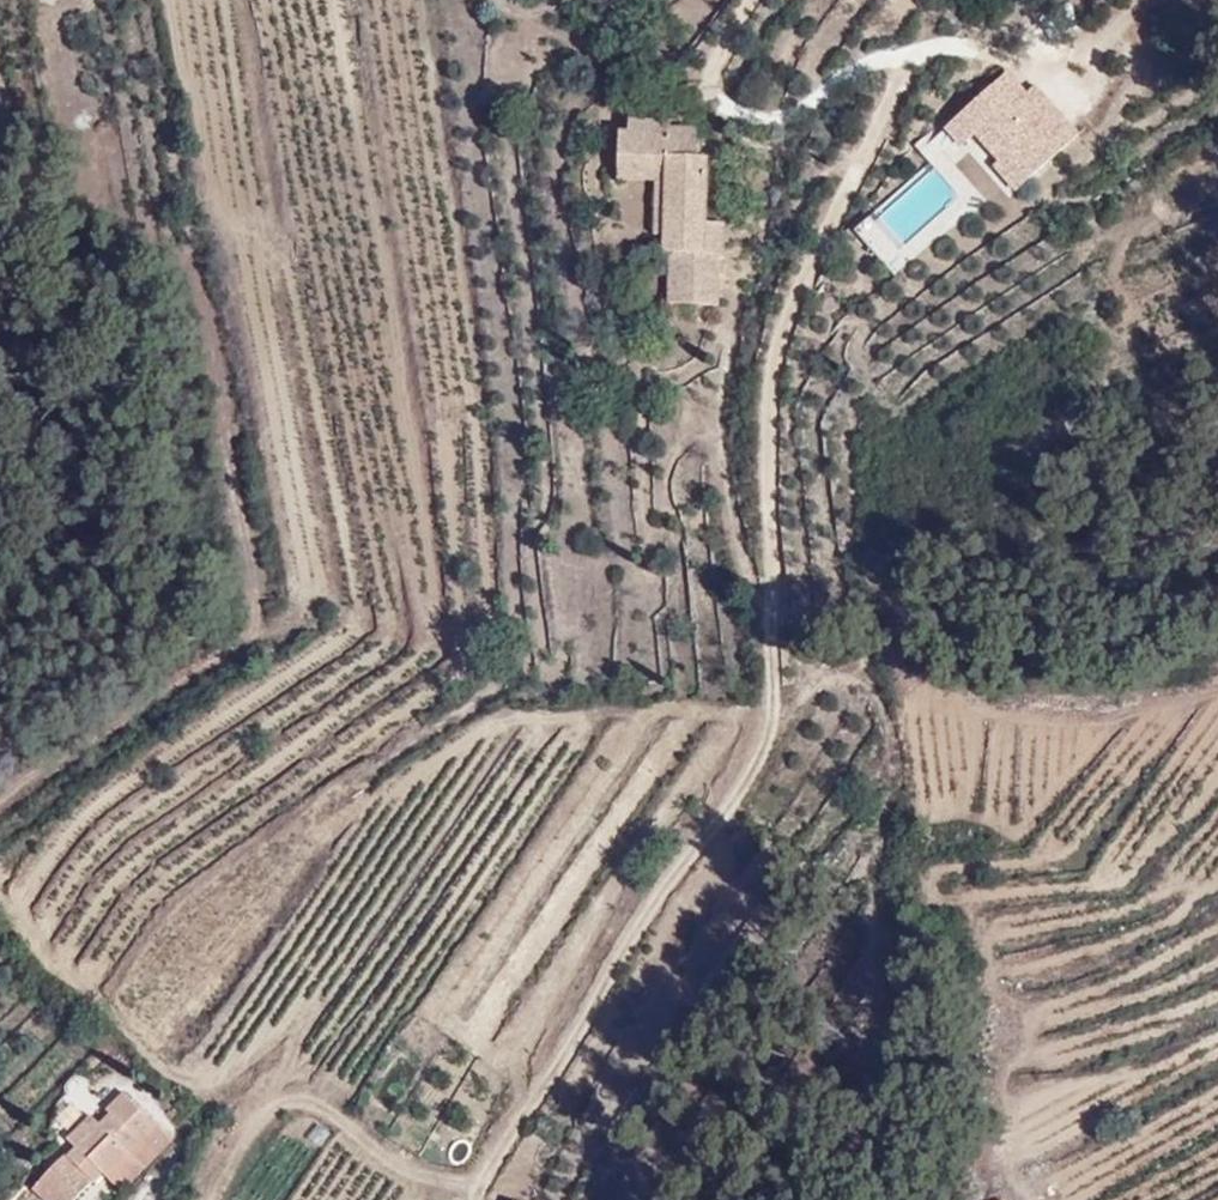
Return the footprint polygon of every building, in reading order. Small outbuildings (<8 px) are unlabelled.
[(948,121),(1007,194),(1080,136),(1035,80),(1024,89),(1010,72),(948,121)] [(691,319),(741,314),(727,138),(645,130),(639,182),(668,187),(691,319)] [(174,1140),(128,1096),(111,1113),(116,1117),(105,1128),(95,1119),(72,1142),(73,1143),(90,1132),(99,1146),(86,1156),(105,1174),(123,1192),(174,1140)] [(77,1162),(97,1182),(105,1174),(86,1156),(99,1146),(90,1132),(73,1143),(60,1152),(65,1159),(70,1167),(77,1162)] [(65,1159),(47,1178),(69,1199),(79,1199),(97,1182),(77,1162),(70,1167),(65,1159)] [(47,1178),(35,1190),(46,1199),(69,1199),(47,1178)] [(28,1185),(11,1199),(39,1199),(28,1185)]
